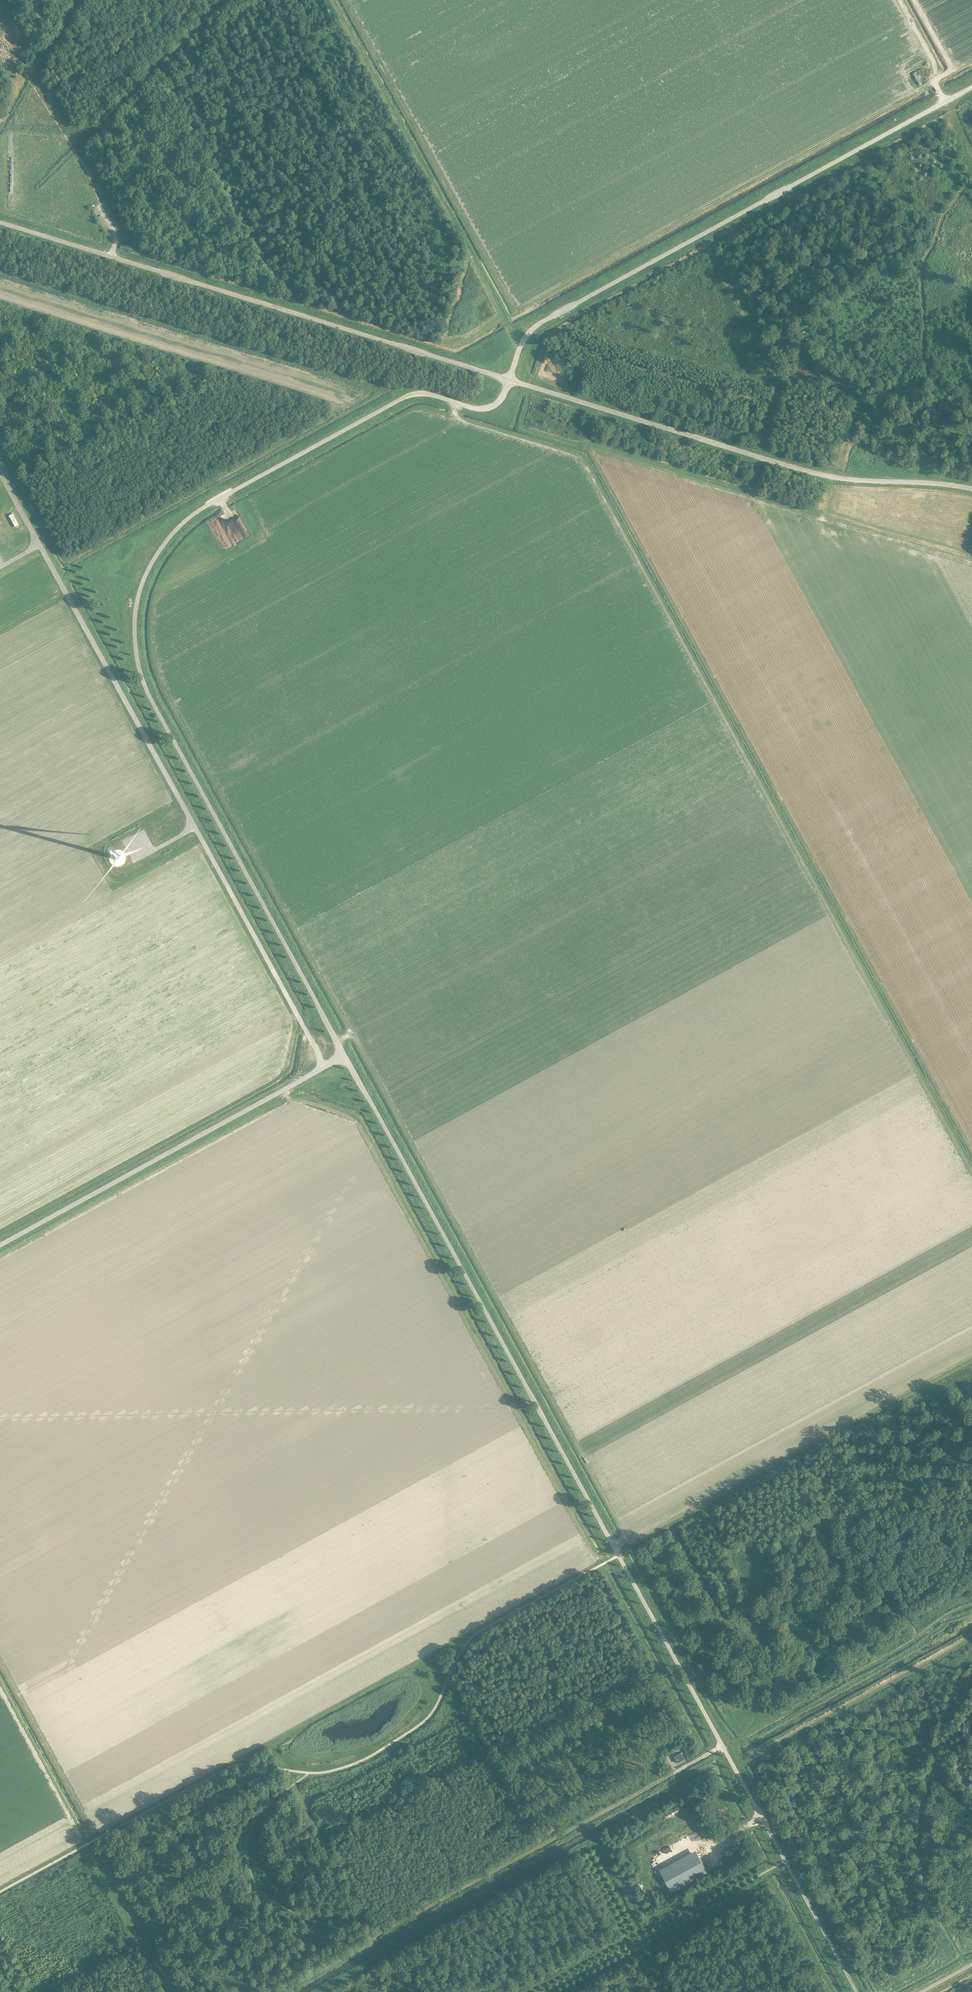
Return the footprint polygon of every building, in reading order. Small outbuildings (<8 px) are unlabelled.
[(208,526),(217,542),(221,539),(214,527),(218,524),(216,521),(208,526)] [(684,1760),(680,1753),(673,1756),(677,1763),(684,1760)] [(654,1858),(657,1857),(656,1853),(659,1852),(657,1847),(650,1850),(654,1858)] [(692,1858),(698,1855),(696,1852),(660,1872),(671,1893),(701,1876),(692,1858)] [(698,1855),(692,1858),(701,1876),(708,1873),(698,1855)]
